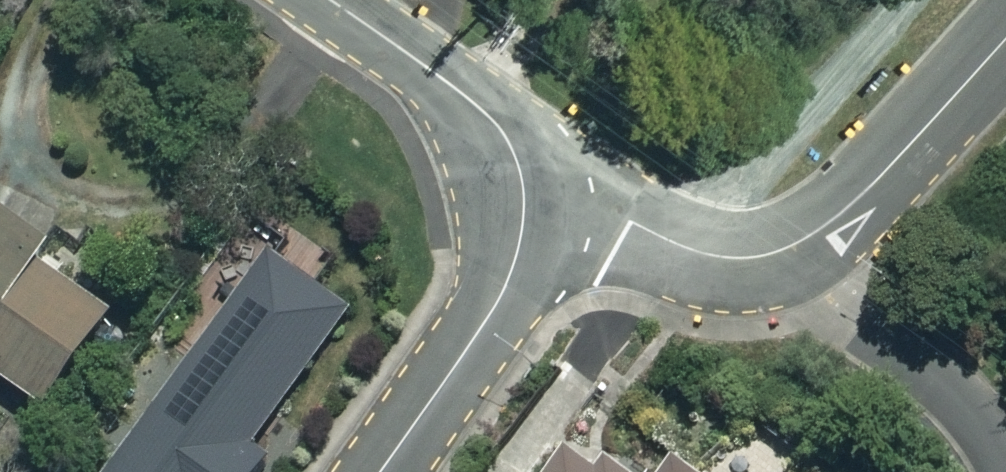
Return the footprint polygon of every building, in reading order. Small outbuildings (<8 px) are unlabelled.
[(0,204),(0,374),(49,409),(118,313),(43,260),(55,244),(0,204)] [(278,458),(261,446),(357,310),(277,253),(122,471),(268,471),(278,458)] [(580,439),(556,471),(626,471),(580,439)]
